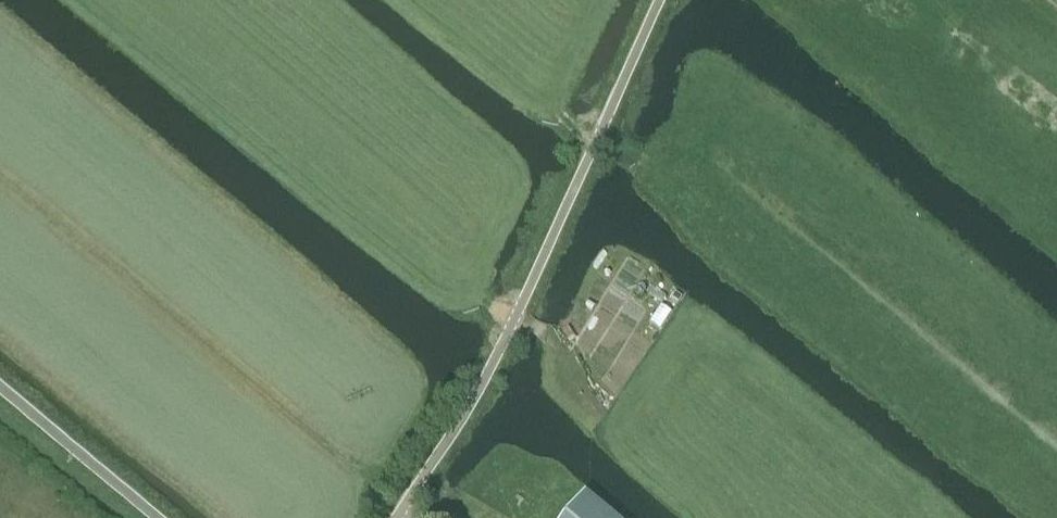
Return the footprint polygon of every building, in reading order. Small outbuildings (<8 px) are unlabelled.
[(587,494),(567,517),(615,517),(587,494)]
